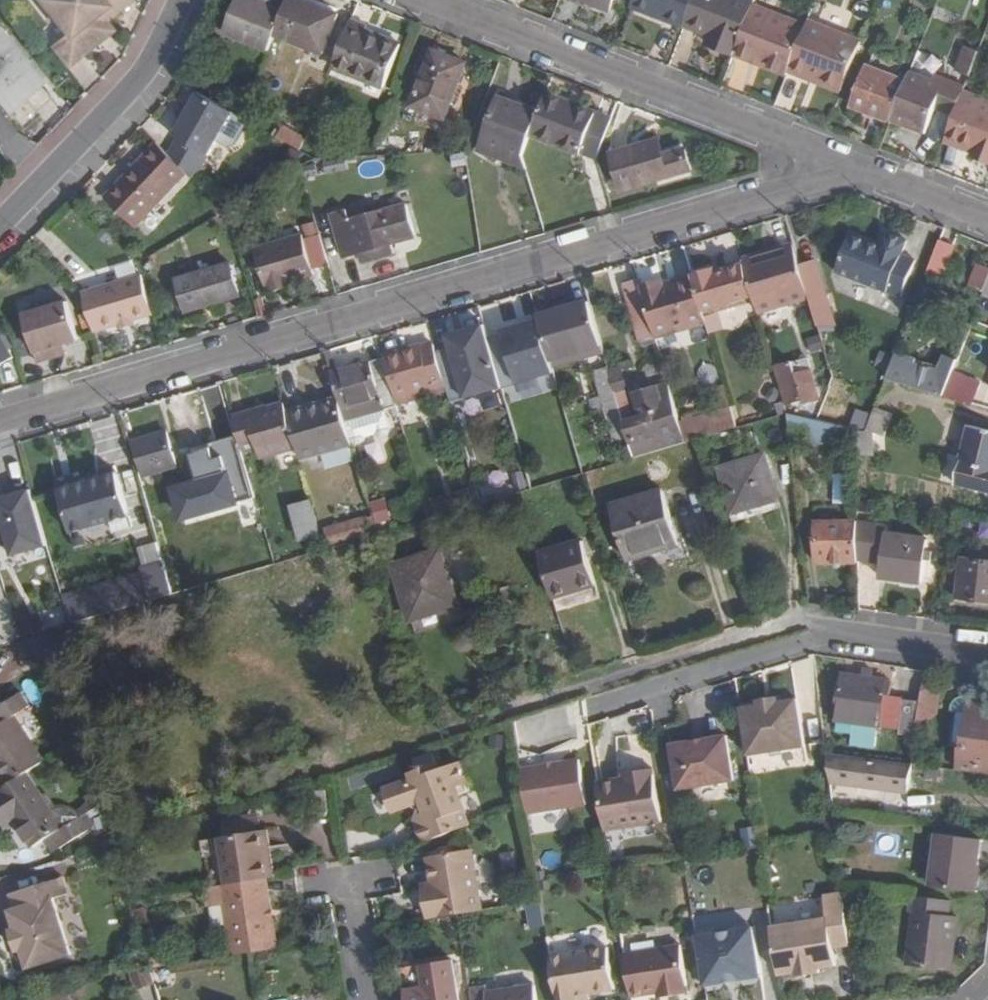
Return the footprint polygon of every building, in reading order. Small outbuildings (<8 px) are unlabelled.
[(50,45),(67,68),(116,32),(108,24),(136,0),(38,0),(64,35),(50,45)] [(227,34),(270,51),(276,36),(286,11),(256,0),(241,0),(227,34)] [(286,11),(276,36),(324,55),(340,15),(301,0),(290,0),(286,11)] [(610,11),(615,0),(582,0),(610,11)] [(696,0),(635,0),(632,8),(664,20),(666,15),(687,23),(696,0)] [(687,23),(686,25),(712,35),(709,44),(735,54),(755,2),(749,0),(696,0),(687,23)] [(755,0),(755,2),(735,54),(753,61),(755,56),(790,70),(808,21),(755,0)] [(810,17),(808,21),(790,70),(805,76),(807,72),(844,86),(858,51),(864,37),(810,17)] [(367,27),(352,21),(333,68),(384,88),(400,45),(366,31),(367,27)] [(4,111),(39,82),(0,35),(0,106),(4,111)] [(957,72),(970,77),(979,52),(966,48),(957,72)] [(466,64),(433,52),(413,107),(446,119),(466,64)] [(755,56),(753,61),(788,75),(790,70),(755,56)] [(867,67),(852,106),(892,121),(892,120),(907,81),(867,67)] [(807,72),(805,76),(842,90),(844,86),(807,72)] [(911,73),(907,81),(892,120),(926,133),(937,105),(956,113),(963,94),(967,85),(947,78),(936,74),(933,81),(911,73)] [(233,112),(198,90),(173,135),(178,138),(167,155),(187,173),(194,179),(216,141),(227,147),(235,145),(249,120),(244,117),(233,112)] [(546,94),(539,113),(530,136),(597,161),(598,158),(612,118),(597,112),(597,114),(546,94)] [(963,94),(956,113),(947,136),(967,144),(965,149),(987,158),(987,104),(963,94)] [(499,98),(480,151),(527,168),(523,155),(530,136),(539,113),(499,98)] [(284,125),(277,136),(301,151),(307,137),(284,125)] [(947,136),(945,141),(965,149),(967,144),(947,136)] [(692,171),(685,150),(664,156),(659,140),(613,154),(624,189),(692,171)] [(167,155),(155,143),(105,196),(137,226),(187,173),(167,155)] [(374,144),(374,154),(392,153),(392,143),(374,144)] [(283,162),(294,168),(301,153),(290,148),(283,162)] [(394,254),(391,245),(416,238),(405,204),(350,221),(347,211),(329,217),(342,258),(358,254),(362,263),(394,254)] [(902,298),(921,246),(907,241),(911,230),(890,222),(885,236),(854,224),(837,273),(902,298)] [(315,276),(314,271),(330,266),(320,234),(303,239),(302,235),(255,249),(268,293),(294,286),(294,282),(315,276)] [(954,247),(940,242),(930,265),(945,271),(954,247)] [(796,245),(744,260),(745,264),(754,296),(755,300),(759,312),(811,298),(810,296),(807,285),(803,270),(802,268),(797,249),(796,245)] [(818,263),(802,268),(803,270),(807,285),(810,296),(826,291),(818,263)] [(230,264),(179,279),(187,309),(210,302),(211,305),(240,297),(230,264)] [(695,280),(696,284),(704,312),(717,307),(754,296),(745,264),(717,273),(716,268),(694,275),(695,280)] [(967,289),(983,295),(987,282),(987,268),(977,264),(967,289)] [(694,275),(665,284),(667,288),(695,280),(694,275)] [(143,276),(83,294),(94,333),(155,315),(143,276)] [(625,284),(643,347),(657,344),(651,325),(641,291),(638,280),(625,284)] [(696,284),(695,280),(667,288),(665,284),(641,291),(651,325),(656,339),(707,324),(706,318),(704,312),(696,284)] [(813,306),(821,334),(838,329),(826,291),(810,296),(811,298),(813,306)] [(37,364),(52,359),(49,350),(63,345),(78,341),(66,303),(22,316),(37,364)] [(539,321),(549,355),(601,340),(591,306),(539,321)] [(792,362),(774,367),(786,406),(804,402),(806,405),(821,401),(818,387),(829,389),(833,377),(828,357),(821,334),(813,306),(794,312),(801,335),(803,335),(809,357),(813,368),(795,373),(792,362)] [(724,329),(717,307),(704,312),(706,318),(707,324),(710,334),(724,329)] [(451,333),(466,398),(505,389),(489,324),(451,333)] [(12,359),(0,337),(0,366),(12,359)] [(49,350),(52,359),(66,355),(63,345),(49,350)] [(396,357),(384,361),(394,397),(446,382),(435,345),(420,350),(420,347),(395,355),(396,357)] [(873,367),(885,371),(891,355),(880,350),(873,367)] [(917,359),(897,354),(888,376),(887,379),(944,396),(954,371),(958,360),(945,355),(940,370),(916,362),(917,359)] [(792,362),(795,373),(813,368),(809,357),(792,362)] [(383,359),(333,374),(339,399),(346,422),(352,441),(353,442),(356,445),(363,443),(365,437),(376,434),(380,437),(387,436),(390,429),(385,410),(397,407),(394,397),(384,361),(383,359)] [(622,367),(609,371),(621,412),(629,438),(631,446),(635,459),(687,444),(683,431),(681,424),(675,406),(669,385),(659,387),(631,396),(622,367)] [(599,410),(608,444),(629,438),(621,412),(609,371),(609,369),(589,375),(599,410)] [(983,382),(954,371),(944,396),(974,404),(983,382)] [(721,412),(731,408),(724,384),(714,387),(721,412)] [(339,399),(288,413),(298,448),(301,460),(353,445),(352,441),(346,422),(339,399)] [(247,411),(232,416),(244,454),(258,449),(262,459),(298,448),(288,413),(285,403),(270,408),(270,409),(249,415),(247,411)] [(822,406),(817,405),(811,420),(817,421),(822,406)] [(872,417),(822,406),(817,421),(835,426),(857,430),(866,433),(872,417)] [(721,412),(681,424),(683,431),(687,444),(695,441),(701,439),(737,429),(731,408),(721,412)] [(857,430),(857,456),(872,457),(873,432),(883,437),(891,414),(876,408),(866,433),(857,430)] [(811,420),(788,414),(792,448),(837,442),(835,426),(817,421),(811,420)] [(962,460),(957,483),(987,492),(987,431),(968,426),(960,459),(962,460)] [(170,441),(139,450),(145,473),(176,464),(170,441)] [(630,456),(628,446),(618,449),(621,460),(630,456)] [(764,457),(721,470),(734,513),(777,500),(764,457)] [(75,487),(74,485),(59,490),(71,533),(130,517),(118,476),(75,487)] [(214,483),(220,505),(179,517),(188,547),(252,529),(237,476),(214,483)] [(9,544),(13,557),(48,547),(31,489),(3,497),(0,486),(0,547),(9,544)] [(458,509),(453,493),(431,499),(436,515),(458,509)] [(678,545),(662,493),(610,508),(626,561),(678,545)] [(386,498),(370,503),(376,523),(391,520),(386,498)] [(290,507),(300,542),(322,536),(312,501),(290,507)] [(872,501),(859,501),(859,512),(872,512),(872,501)] [(367,517),(326,529),(331,548),(367,538),(373,536),(367,517)] [(817,523),(818,563),(858,562),(858,560),(858,521),(817,523)] [(883,563),(880,578),(922,583),(928,539),(886,534),(888,525),(858,521),(858,560),(883,563)] [(582,539),(538,551),(553,599),(596,586),(582,539)] [(158,543),(141,547),(145,562),(161,559),(158,543)] [(441,550),(394,566),(410,621),(459,607),(441,550)] [(963,559),(959,598),(987,602),(987,562),(963,559)] [(145,567),(115,575),(60,593),(61,596),(69,625),(173,595),(164,562),(145,567)] [(863,677),(844,675),(838,721),(880,727),(884,698),(894,699),(888,681),(872,679),(873,673),(864,672),(863,677)] [(27,774),(45,762),(15,717),(31,707),(21,691),(0,704),(0,723),(1,725),(0,726),(0,792),(27,774)] [(796,699),(740,709),(748,755),(803,746),(796,699)] [(902,719),(901,734),(917,736),(922,702),(904,700),(901,719),(902,719)] [(958,702),(955,721),(952,745),(962,746),(964,722),(966,703),(958,702)] [(964,722),(962,746),(961,751),(965,752),(962,771),(987,774),(987,709),(984,708),(984,705),(966,703),(964,722)] [(880,727),(838,721),(837,732),(851,734),(849,745),(877,749),(880,727)] [(726,736),(670,746),(676,789),(733,780),(726,736)] [(416,773),(436,766),(432,752),(412,758),(416,773)] [(913,765),(827,753),(830,782),(850,785),(850,781),(859,782),(878,785),(909,790),(913,765)] [(577,761),(519,771),(526,816),(585,806),(577,761)] [(391,814),(407,808),(417,813),(428,843),(468,829),(457,799),(469,795),(458,766),(439,773),(437,765),(436,766),(416,773),(412,774),(410,782),(383,792),(391,814)] [(624,776),(596,781),(605,832),(641,827),(661,823),(652,767),(631,770),(632,775),(624,776)] [(62,829),(27,774),(0,792),(0,817),(6,827),(15,822),(33,848),(45,841),(53,854),(97,827),(87,813),(62,829)] [(878,785),(859,782),(857,798),(876,801),(878,785)] [(46,792),(41,795),(62,829),(87,813),(95,809),(90,801),(76,810),(74,809),(69,806),(61,804),(56,805),(46,792)] [(417,813),(413,822),(421,846),(428,843),(417,813)] [(252,818),(223,822),(225,838),(254,833),(252,818)] [(836,835),(834,820),(823,821),(825,836),(836,835)] [(266,832),(260,833),(267,880),(273,879),(266,832)] [(225,838),(219,839),(226,886),(260,881),(264,880),(267,880),(260,833),(254,833),(225,838)] [(982,841),(939,835),(933,886),(974,892),(978,867),(979,867),(982,841)] [(221,854),(219,839),(204,841),(207,857),(221,854)] [(424,896),(428,921),(459,917),(482,913),(474,852),(429,859),(433,885),(434,894),(424,896)] [(639,868),(641,881),(654,879),(651,866),(639,868)] [(851,868),(841,869),(843,887),(854,885),(851,868)] [(63,876),(10,893),(14,906),(9,907),(14,926),(11,927),(18,952),(21,951),(26,968),(72,954),(61,920),(54,896),(68,892),(63,876)] [(226,886),(219,887),(229,956),(251,952),(275,949),(267,896),(262,896),(260,881),(226,886)] [(433,885),(423,887),(424,896),(434,894),(433,885)] [(958,916),(952,916),(954,901),(914,896),(912,913),(914,913),(908,965),(948,970),(952,943),(954,943),(958,916)] [(851,949),(845,898),(824,900),(827,920),(772,929),(779,975),(795,972),(796,976),(838,970),(837,966),(835,952),(851,949)] [(150,922),(145,906),(134,910),(138,925),(150,922)] [(696,935),(704,984),(759,975),(751,927),(747,923),(735,924),(732,929),(716,932),(712,928),(699,931),(697,934),(697,935),(696,935)] [(158,948),(152,927),(139,930),(146,951),(158,948)] [(557,999),(575,999),(574,996),(589,994),(614,990),(608,949),(602,944),(590,946),(586,952),(550,958),(557,999)] [(658,993),(667,992),(668,997),(688,994),(688,989),(680,946),(624,955),(631,998),(658,993)] [(454,960),(405,969),(410,999),(460,999),(454,960)] [(148,967),(147,962),(126,968),(135,995),(155,989),(148,967)] [(74,997),(85,994),(81,983),(71,986),(74,997)] [(470,988),(472,999),(536,999),(534,986),(487,993),(486,985),(470,988)] [(48,995),(49,999),(73,999),(69,988),(48,995)]
